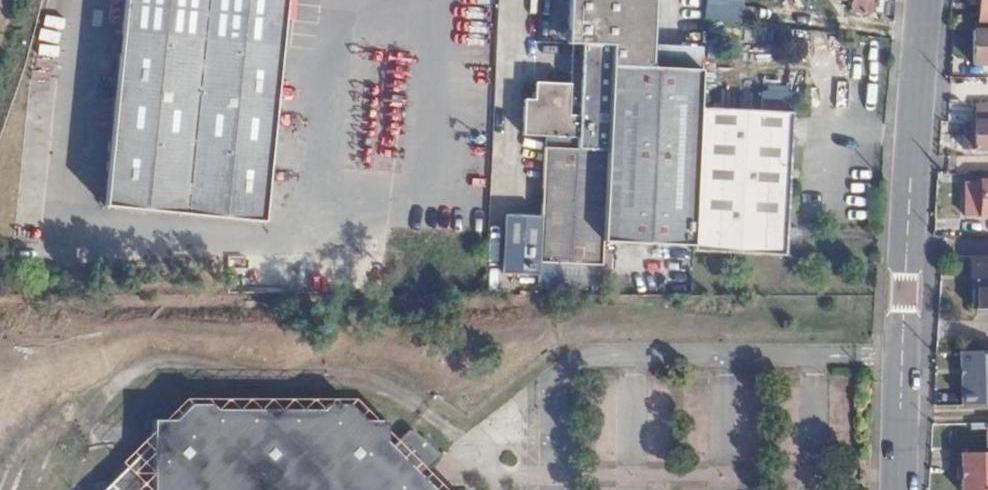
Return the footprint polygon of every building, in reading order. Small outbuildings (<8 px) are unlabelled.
[(119,221),(275,236),(299,0),(141,0),(119,221)] [(653,70),(654,0),(569,0),(566,53),(610,55),(608,145),(604,251),(697,257),(703,119),(705,70),(653,70)] [(848,10),(866,12),(867,0),(849,0),(848,10)] [(987,21),(987,0),(977,0),(977,21),(987,21)] [(986,32),(971,32),(971,64),(987,64),(987,32),(986,32)] [(667,44),(666,62),(697,64),(698,46),(667,44)] [(961,148),(987,149),(987,103),(972,103),(972,121),(961,121),(961,148)] [(540,284),(603,287),(604,251),(608,145),(579,144),(579,127),(569,125),(568,108),(534,106),(534,124),(523,124),(522,161),(545,161),(540,284)] [(697,257),(697,261),(789,265),(794,124),(703,119),(697,257)] [(964,183),(964,216),(987,217),(987,183),(964,183)] [(967,257),(967,277),(972,278),(972,311),(987,311),(987,258),(967,257)] [(960,351),(962,405),(987,404),(987,350),(960,351)] [(416,473),(429,456),(429,444),(412,428),(405,429),(397,439),(386,436),(383,420),(361,421),(344,399),(322,400),(316,408),(216,409),(207,402),(185,405),(169,418),(145,420),(147,448),(107,489),(435,489),(416,473)] [(985,450),(985,422),(970,423),(971,450),(985,450)]
